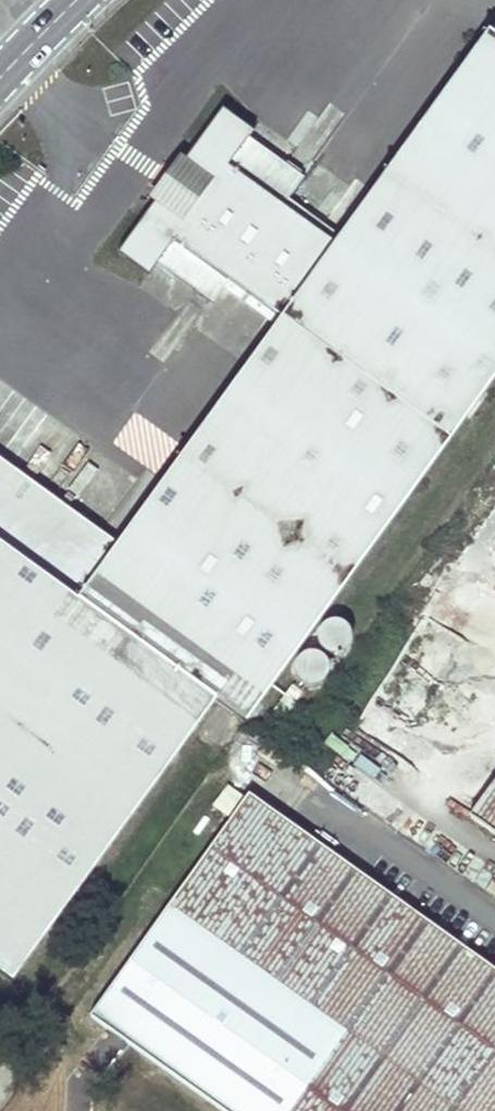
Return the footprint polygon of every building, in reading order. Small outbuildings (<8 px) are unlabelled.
[(215,111),(171,172),(156,193),(113,255),(143,275),(163,247),(168,239),(277,316),(271,324),(117,543),(0,459),(0,966),(14,976),(215,696),(246,718),(494,365),(494,40),(479,29),(333,236),(328,243),(220,167),(225,160),(245,132),(215,111)] [(328,243),(333,236),(225,160),(220,167),(328,243)] [(164,167),(149,189),(156,193),(171,172),(164,167)] [(168,239),(163,247),(271,324),(277,316),(168,239)] [(316,635),(340,652),(359,625),(335,608),(316,635)] [(469,817),(494,835),(494,779),(469,817)] [(247,796),(92,1016),(224,1110),(494,1110),(494,972),(247,796)]
